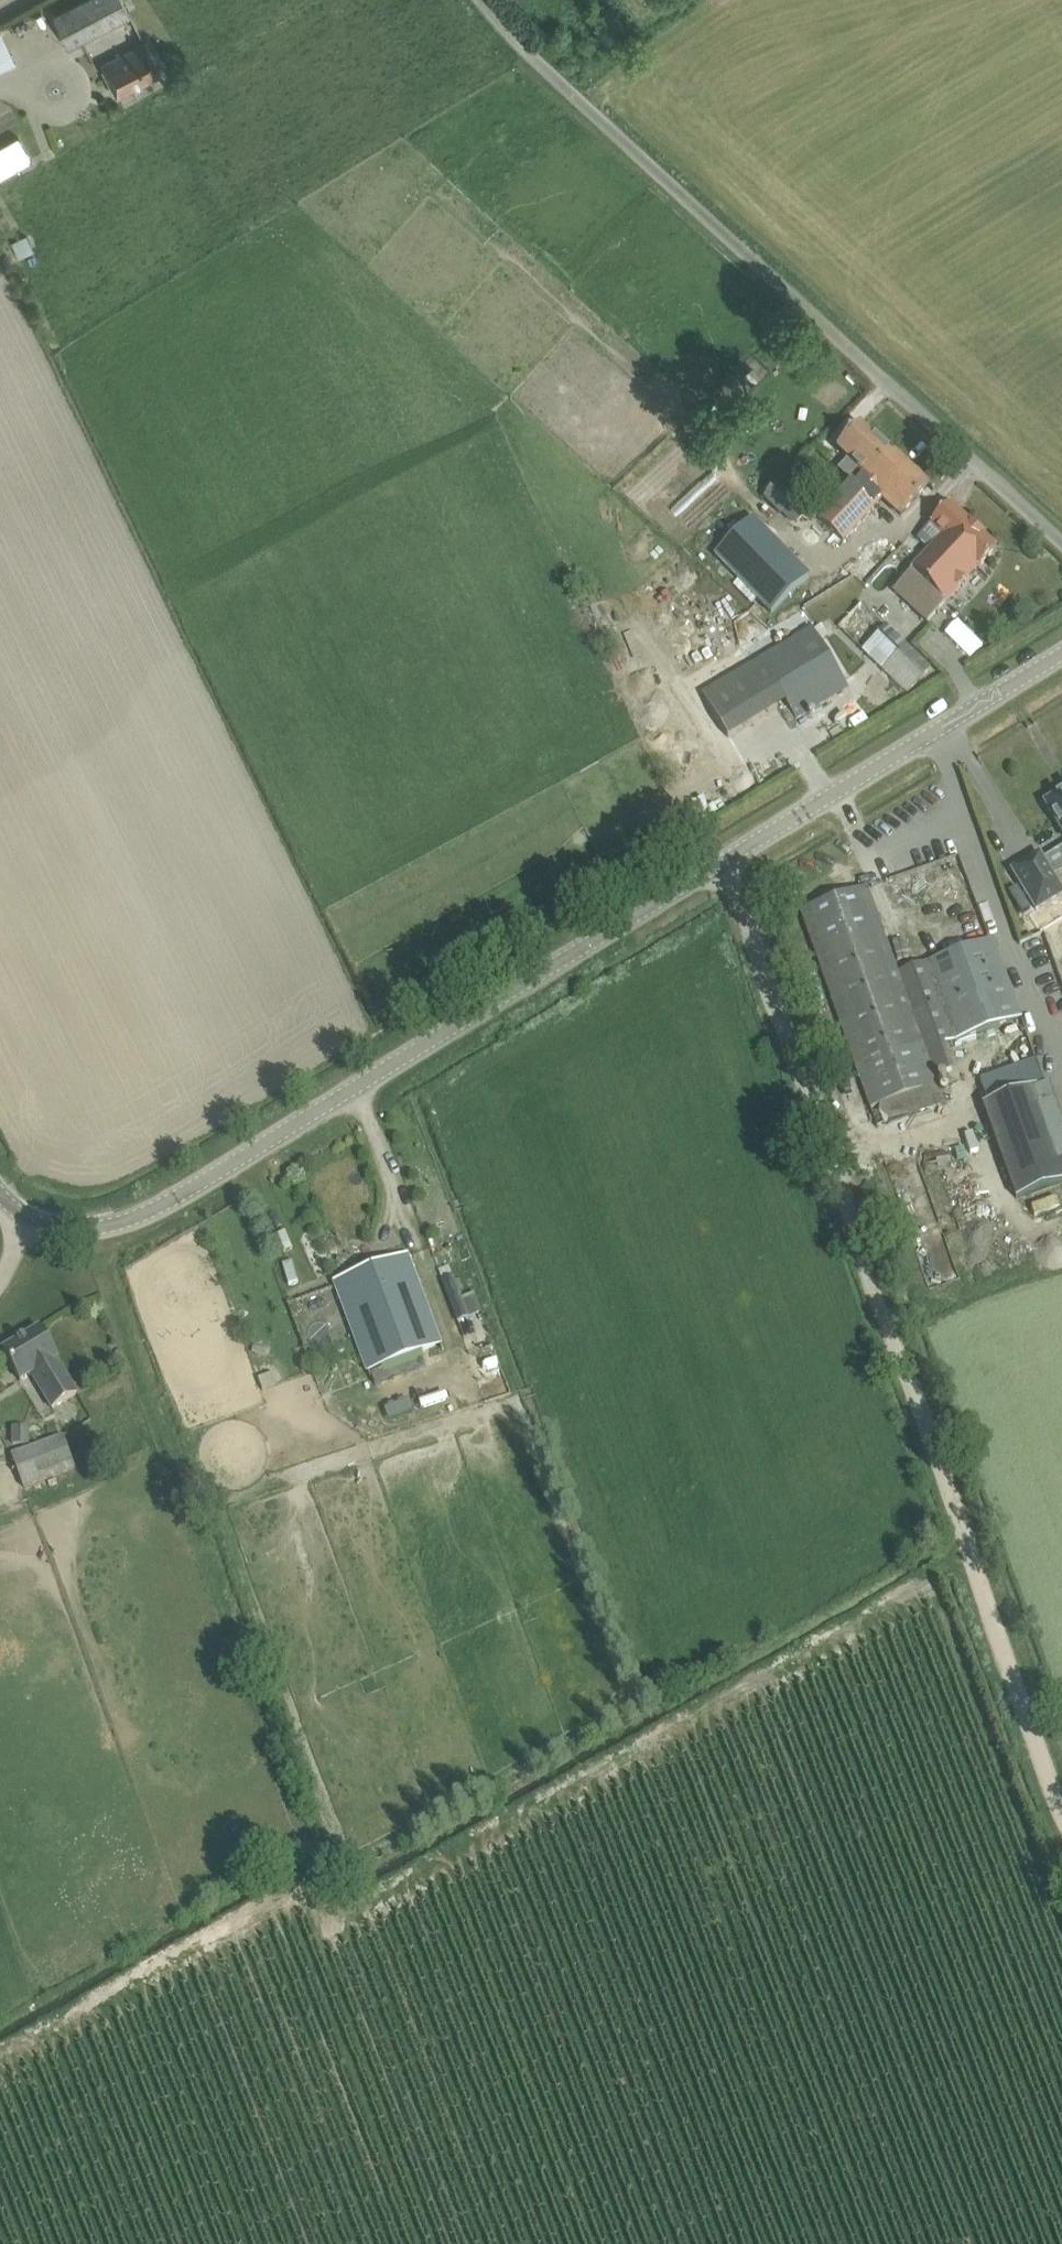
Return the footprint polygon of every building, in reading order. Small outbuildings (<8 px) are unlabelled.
[(74,48),(135,16),(126,0),(89,0),(58,17),(74,48)] [(11,64),(0,39),(0,69),(11,64)] [(102,63),(118,94),(162,71),(146,41),(102,63)] [(0,146),(0,177),(32,158),(19,135),(0,146)] [(819,520),(843,542),(883,499),(901,516),(929,485),(894,451),(891,455),(860,425),(837,450),(862,473),(819,520)] [(778,485),(763,499),(781,517),(796,502),(778,485)] [(919,540),(932,552),(893,590),(928,622),(977,569),(978,570),(997,549),(949,504),(942,512),(945,515),(919,540)] [(753,517),(714,556),(771,615),(811,576),(753,517)] [(839,627),(907,694),(930,670),(862,604),(839,627)] [(849,689),(812,628),(701,696),(726,738),(786,702),(796,720),(849,689)] [(1045,803),(1061,831),(1061,793),(1045,803)] [(1039,854),(1013,871),(1037,910),(1061,895),(1061,890),(1039,854)] [(867,887),(801,911),(871,1109),(938,1086),(929,1061),(945,1054),(943,1045),(1022,1016),(994,942),(900,979),(867,887)] [(979,1079),(988,1104),(983,1106),(1016,1199),(1061,1183),(1061,1146),(1032,1061),(979,1079)] [(334,1279),(368,1372),(443,1343),(418,1274),(411,1252),(334,1279)] [(457,1299),(460,1316),(479,1312),(476,1295),(457,1299)] [(57,1360),(59,1359),(41,1328),(3,1351),(21,1381),(32,1375),(53,1409),(77,1394),(57,1360)] [(14,1440),(31,1440),(31,1422),(14,1422),(14,1440)] [(12,1455),(24,1488),(76,1469),(64,1436),(12,1455)]
